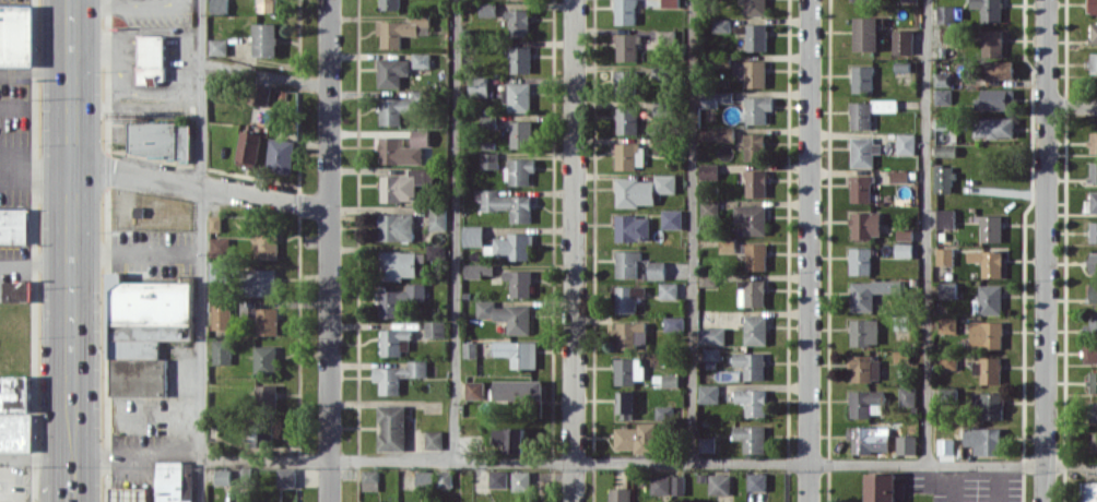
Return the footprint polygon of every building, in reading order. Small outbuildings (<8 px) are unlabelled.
[(229,0),(212,0),(212,13),(229,13),(229,0)] [(280,0),(257,0),(257,11),(280,12),(280,0)] [(401,0),(381,0),(381,9),(401,9),(401,0)] [(617,24),(637,24),(637,0),(617,0),(617,24)] [(745,15),(767,15),(767,0),(745,0),(745,15)] [(970,9),(982,8),(982,22),(1003,21),(1003,0),(969,0),(970,9)] [(1089,14),(1096,14),(1096,0),(1089,0),(1089,14)] [(498,16),(498,2),(481,3),(481,16),(498,16)] [(37,66),(37,6),(3,5),(3,10),(0,10),(0,66),(37,66)] [(938,23),(956,23),(956,5),(938,5),(938,23)] [(530,10),(509,9),(509,35),(530,36),(530,10)] [(414,21),(379,21),(378,34),(383,34),(382,47),(403,48),(403,35),(419,35),(419,25),(431,25),(431,13),(414,13),(414,21)] [(856,50),(880,50),(879,17),(856,17),(856,50)] [(714,31),(731,31),(732,19),(714,19),(714,31)] [(255,56),(279,56),(278,23),(255,23),(255,56)] [(768,51),(768,23),(747,24),(748,51),(768,51)] [(657,30),(658,43),(675,43),(675,29),(657,30)] [(914,54),(914,30),(894,29),(894,54),(914,54)] [(1005,57),(1005,30),(982,29),(982,57),(1005,57)] [(640,61),(640,34),(618,34),(618,61),(640,61)] [(165,83),(166,35),(140,35),(139,83),(165,83)] [(229,55),(229,39),(211,39),(211,55),(229,55)] [(532,47),(512,46),(511,72),(532,73),(532,47)] [(431,53),(414,53),(414,67),(431,67),(431,53)] [(380,87),(402,87),(402,75),(411,75),(411,58),(380,58),(380,87)] [(767,61),(735,60),(735,76),(746,76),(746,87),(767,87),(767,61)] [(1015,60),(984,60),(984,78),(1015,77),(1015,60)] [(854,92),(874,92),(874,65),(854,65),(854,92)] [(638,70),(616,70),(617,97),(638,97),(638,70)] [(952,86),(952,73),(936,72),(936,86),(952,86)] [(471,96),(490,96),(490,77),(471,77),(471,96)] [(250,102),(269,106),(273,87),(254,83),(250,102)] [(532,83),(509,83),(509,112),(532,112),(532,83)] [(937,105),(953,104),(952,89),(936,89),(937,105)] [(1016,89),(982,89),(982,98),(975,98),(975,109),(1015,109),(1016,89)] [(719,102),(734,103),(734,91),(704,91),(703,107),(719,108),(719,102)] [(767,110),(775,110),(775,97),(747,96),(747,124),(767,124),(767,110)] [(899,99),(875,99),(875,112),(899,111),(899,99)] [(852,129),(873,128),(872,102),(851,102),(852,129)] [(639,134),(639,107),(618,107),(618,134),(639,134)] [(1015,117),(975,118),(975,138),(1015,137),(1015,117)] [(533,120),(512,121),(512,148),(533,148),(533,120)] [(130,155),(192,157),(192,123),(131,122),(130,155)] [(258,167),(264,133),(244,129),(238,163),(258,167)] [(381,163),(424,164),(424,145),(430,145),(431,129),(414,129),(413,146),(405,146),(405,137),(377,137),(377,150),(381,150),(381,163)] [(767,160),(767,133),(746,133),(746,159),(767,160)] [(916,133),(898,133),(897,154),(915,154),(916,133)] [(296,139),(271,138),(269,172),(294,173),(296,139)] [(852,166),(875,166),(875,153),(882,153),(882,139),(852,139),(852,166)] [(617,168),(644,168),(644,143),(617,143),(617,168)] [(499,168),(499,153),(482,153),(482,168),(499,168)] [(507,184),(530,185),(530,173),(536,173),(536,158),(507,158),(507,184)] [(719,164),(700,164),(701,180),(719,179),(719,164)] [(935,192),(954,192),(954,166),(936,166),(935,192)] [(383,202),(428,201),(428,185),(434,185),(434,168),(411,168),(411,174),(382,175),(383,202)] [(767,196),(767,170),(746,170),(746,196),(767,196)] [(909,182),(909,171),(892,170),(892,182),(909,182)] [(676,174),(655,174),(655,179),(617,179),(617,206),(655,205),(655,193),(677,193),(676,174)] [(851,202),(873,202),(873,175),(852,175),(851,202)] [(483,210),(512,210),(512,223),(533,222),(532,195),(499,196),(499,189),(476,189),(476,200),(483,200),(483,210)] [(1096,212),(1096,192),(1092,192),(1092,200),(1086,200),(1086,212),(1096,212)] [(701,201),(702,217),(720,216),(720,201),(701,201)] [(767,205),(734,205),(735,223),(744,223),(744,235),(767,235),(767,205)] [(29,243),(29,208),(0,208),(0,243),(29,243)] [(447,229),(447,208),(431,208),(430,229),(447,229)] [(938,227),(956,227),(956,209),(938,209),(938,227)] [(682,210),(663,210),(663,229),(682,228),(682,210)] [(852,211),(852,237),(881,238),(882,212),(852,211)] [(415,214),(381,213),(381,240),(415,241),(415,214)] [(650,216),(617,215),(617,241),(649,241),(650,216)] [(1002,215),(981,215),(982,242),(1002,242),(1002,215)] [(211,231),(222,231),(222,216),(211,216),(211,231)] [(484,225),(465,226),(465,246),(484,245),(484,225)] [(897,239),(913,240),(914,228),(898,227),(897,239)] [(280,258),(280,232),(258,231),(257,257),(280,258)] [(530,259),(530,243),(534,243),(534,233),(508,233),(508,237),(495,237),(495,256),(509,256),(509,260),(530,259)] [(230,257),(231,238),(212,237),(211,256),(230,257)] [(767,243),(747,243),(747,270),(768,270),(767,243)] [(914,256),(913,243),(896,243),(896,256),(914,256)] [(850,274),(872,274),(872,247),(851,247),(850,274)] [(937,265),(954,265),(954,248),(938,248),(937,265)] [(1003,251),(967,250),(967,261),(983,261),(983,277),(1003,277),(1003,251)] [(417,278),(417,262),(426,262),(426,251),(381,252),(381,279),(417,278)] [(640,251),(617,251),(616,277),(639,278),(640,251)] [(210,280),(229,281),(229,261),(211,261),(210,280)] [(649,279),(666,279),(666,261),(649,261),(649,279)] [(466,264),(466,277),(495,276),(495,264),(466,264)] [(277,269),(250,269),(250,296),(277,295),(277,269)] [(512,297),(533,297),(532,270),(504,270),(504,280),(512,279),(512,297)] [(112,396),(169,396),(168,358),(161,358),(161,340),(193,340),(193,281),(125,281),(125,272),(112,272),(112,396)] [(716,286),(716,274),(700,275),(700,286),(716,286)] [(766,306),(765,279),(739,280),(740,306),(766,306)] [(5,280),(4,301),(32,302),(33,281),(5,280)] [(874,311),(874,293),(905,292),(905,280),(851,281),(852,311),(874,311)] [(661,299),(678,298),(678,282),(661,282),(661,299)] [(940,298),(957,298),(958,282),(940,282),(940,298)] [(426,284),(409,284),(408,291),(381,290),(380,317),(404,317),(404,301),(426,301),(426,284)] [(1002,314),(1003,284),(981,284),(980,313),(1002,314)] [(637,313),(636,297),(646,297),(646,286),(616,286),(617,313),(637,313)] [(234,329),(233,300),(213,300),(213,329),(234,329)] [(531,334),(531,306),(496,305),(496,301),(479,300),(479,319),(509,319),(509,334),(531,334)] [(280,334),(280,307),(253,308),(253,318),(258,318),(258,335),(280,334)] [(1083,332),(1096,333),(1096,311),(1091,311),(1091,324),(1083,324),(1083,332)] [(768,315),(746,315),(746,344),(768,344),(768,315)] [(665,317),(665,331),(684,331),(684,316),(665,317)] [(940,333),(957,333),(958,317),(940,317),(940,333)] [(880,345),(879,319),(851,319),(852,345),(880,345)] [(446,321),(428,321),(428,338),(447,338),(446,321)] [(971,347),(1003,347),(1003,321),(972,321),(971,347)] [(700,344),(726,344),(726,327),(700,327),(700,344)] [(382,356),(402,356),(402,338),(413,339),(413,329),(382,329),(382,356)] [(233,363),(233,339),(214,339),(214,363),(233,363)] [(538,341),(496,341),(495,356),(513,356),(513,368),(538,368),(538,341)] [(1085,342),(1084,362),(1096,362),(1096,342),(1085,342)] [(257,346),(256,373),(278,373),(278,346),(257,346)] [(705,360),(720,360),(721,347),(705,347),(705,360)] [(765,380),(765,353),(735,352),(735,366),(745,366),(745,379),(765,380)] [(853,380),(880,381),(880,356),(849,356),(849,367),(853,367),(853,380)] [(644,358),(616,358),(616,385),(637,385),(637,379),(644,379),(644,358)] [(1001,358),(973,358),(973,373),(981,373),(981,383),(1001,384),(1001,358)] [(410,367),(374,368),(375,381),(381,381),(381,395),(401,395),(401,377),(429,376),(428,360),(410,361),(410,367)] [(679,374),(663,374),(663,386),(679,386),(679,374)] [(33,451),(33,376),(0,376),(0,451),(33,451)] [(544,400),(545,380),(496,379),(496,400),(544,400)] [(468,399),(486,399),(486,381),(468,381),(468,399)] [(279,384),(257,385),(257,405),(279,405),(279,384)] [(719,402),(719,385),(700,385),(700,402),(719,402)] [(899,405),(915,406),(916,387),(900,386),(899,405)] [(746,416),(767,417),(768,389),(736,389),(736,402),(747,402),(746,416)] [(850,418),(872,417),(871,413),(883,413),(883,390),(850,391),(850,418)] [(635,391),(620,391),(619,418),(634,419),(635,391)] [(1002,392),(973,393),(974,419),(1002,419),(1002,392)] [(408,405),(381,404),(380,449),(407,450),(408,405)] [(679,406),(657,406),(657,419),(678,420),(679,406)] [(658,423),(641,423),(641,427),(617,427),(617,449),(636,449),(636,453),(658,453),(658,423)] [(272,447),(273,425),(253,424),(252,446),(272,447)] [(745,453),(766,453),(767,426),(735,425),(734,439),(745,439),(745,453)] [(527,428),(498,427),(498,444),(509,444),(508,452),(526,453),(527,428)] [(853,453),(890,452),(889,427),(847,427),(847,439),(853,439),(853,453)] [(1001,427),(962,428),(962,445),(982,445),(982,454),(1001,454),(1001,427)] [(427,449),(444,449),(445,431),(428,430),(427,449)] [(917,436),(898,435),(897,454),(916,454),(917,436)] [(716,452),(716,436),(700,436),(700,452),(716,452)] [(194,500),(184,500),(185,462),(160,461),(159,501),(194,501),(194,500)] [(194,499),(193,466),(186,466),(186,499),(194,499)] [(279,487),(297,486),(297,468),(279,468),(279,487)] [(232,484),(232,469),(217,469),(217,484),(232,484)] [(364,490),(381,490),(380,470),(363,470),(364,490)] [(453,471),(419,471),(419,487),(437,488),(437,486),(453,487),(453,471)] [(492,487),(509,487),(509,471),(492,471),(492,487)] [(532,471),(514,471),(514,491),(533,491),(532,471)] [(768,473),(749,473),(749,491),(767,491),(768,473)] [(896,498),(904,497),(904,481),(896,481),(896,473),(867,473),(867,501),(896,501),(896,498)] [(732,474),(711,474),(710,494),(732,495),(732,474)] [(652,494),(671,494),(671,475),(652,475),(652,494)] [(675,494),(687,494),(686,475),(674,475),(675,494)] [(1086,481),(1085,501),(1096,501),(1096,481),(1086,481)] [(112,487),(112,501),(149,501),(150,487),(112,487)] [(633,488),(609,488),(609,501),(633,501),(633,488)]
